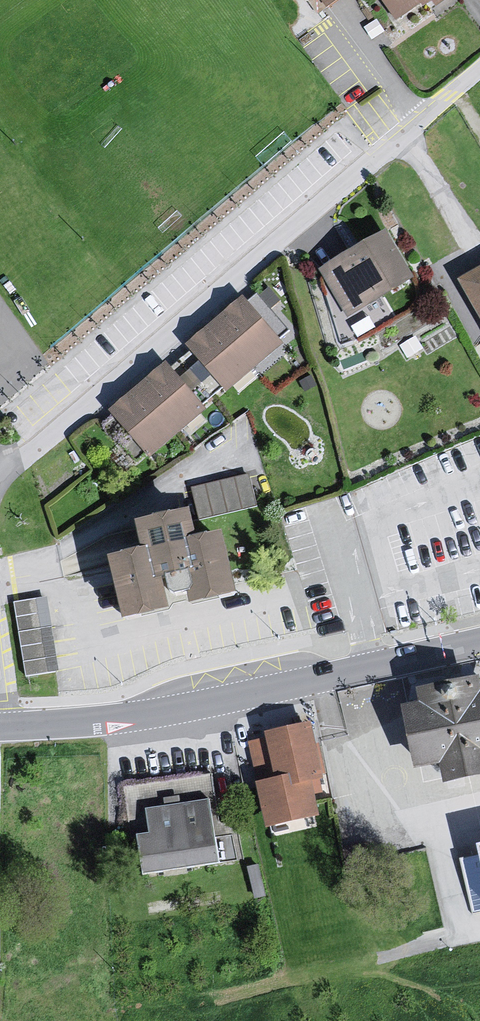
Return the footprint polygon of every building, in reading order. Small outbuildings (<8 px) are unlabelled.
[(396,26),(427,4),(436,15),(454,0),(376,0),(396,26)] [(378,236),(317,275),(343,320),(408,280),(378,236)] [(453,281),(479,325),(479,268),(453,281)] [(280,349),(238,302),(185,350),(225,395),(280,349)] [(164,366),(105,415),(148,465),(201,416),(164,366)] [(219,510),(256,504),(251,472),(191,481),(194,503),(217,499),(219,510)] [(129,555),(98,561),(113,622),(159,614),(151,576),(176,572),(181,605),(226,596),(212,536),(185,542),(179,514),(124,524),(129,555)] [(48,598),(15,603),(26,678),(59,673),(48,598)] [(415,688),(419,713),(405,716),(416,772),(444,767),(448,785),(479,779),(479,675),(415,688)] [(312,726),(262,737),(272,782),(255,786),(265,832),(318,821),(309,783),(321,782),(312,726)] [(218,869),(208,802),(146,814),(148,838),(134,839),(140,876),(218,869)]
